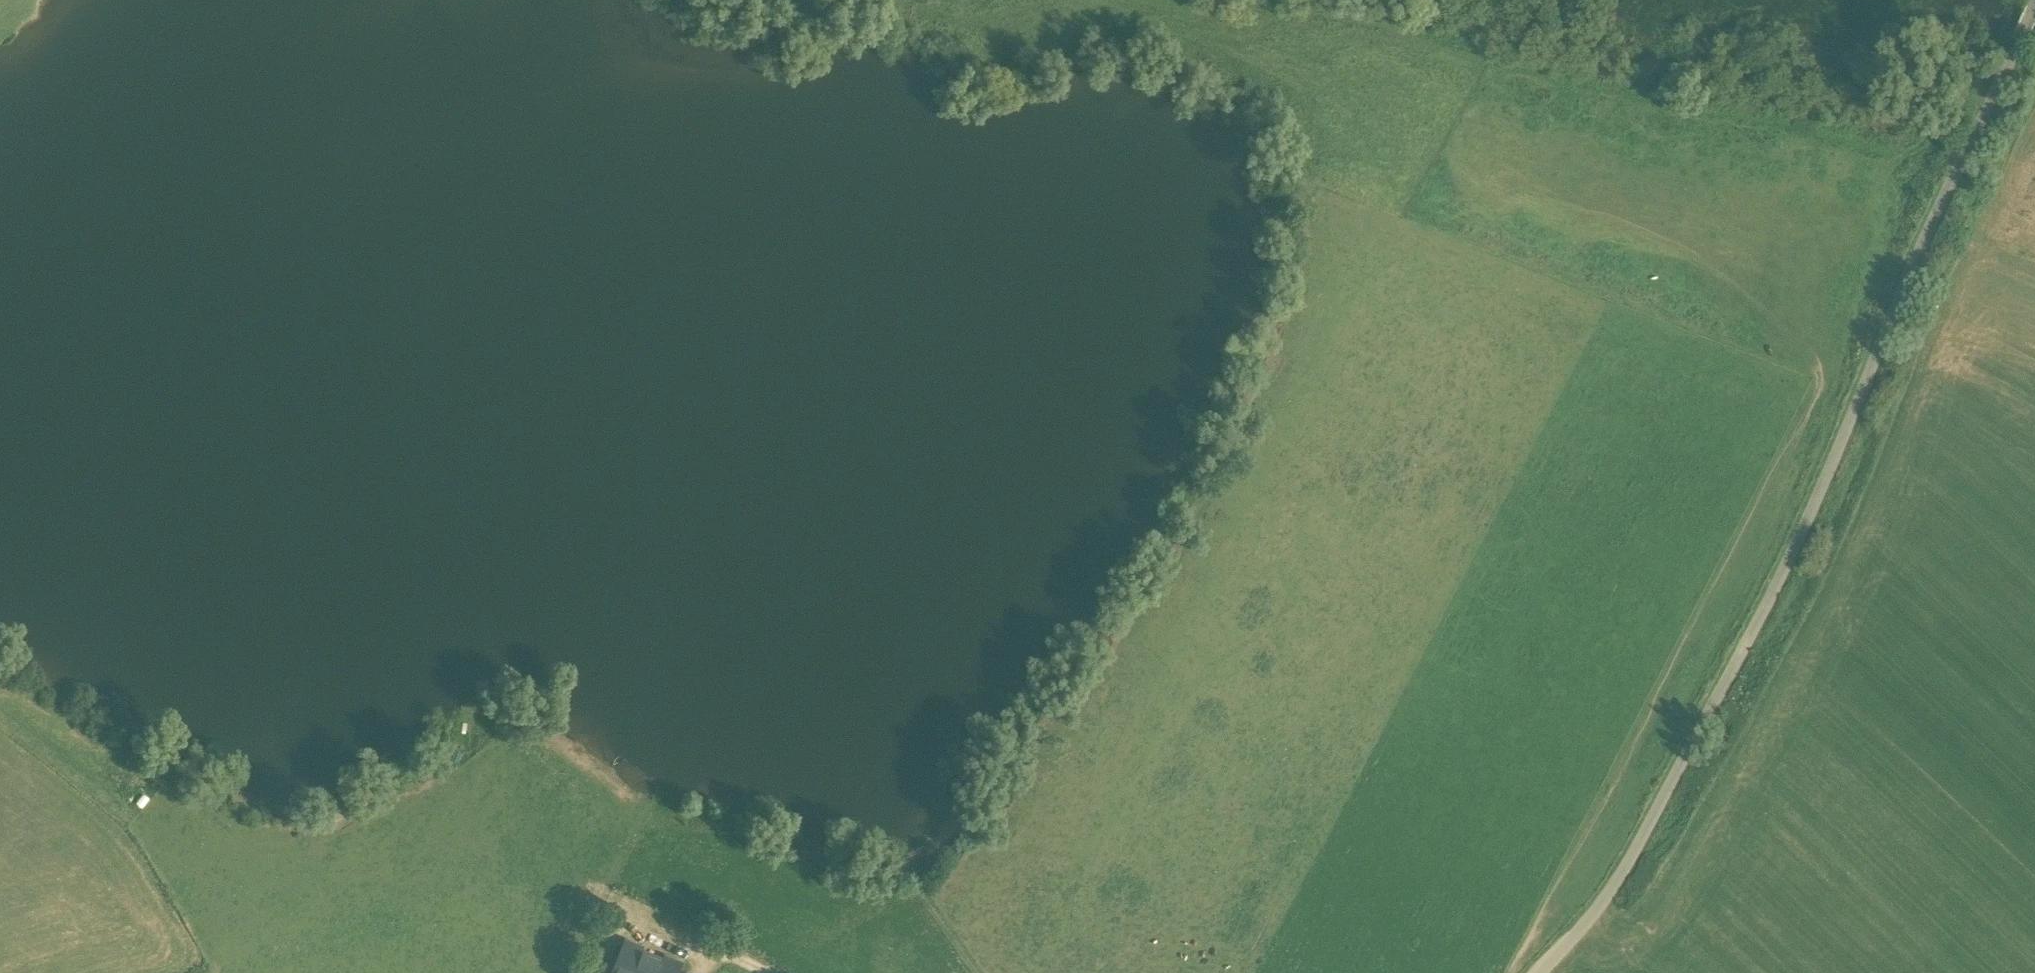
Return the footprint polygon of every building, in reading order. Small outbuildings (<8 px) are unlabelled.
[(717,963),(703,956),(701,960),(678,949),(680,945),(666,938),(649,972),(712,972),(717,963)]
